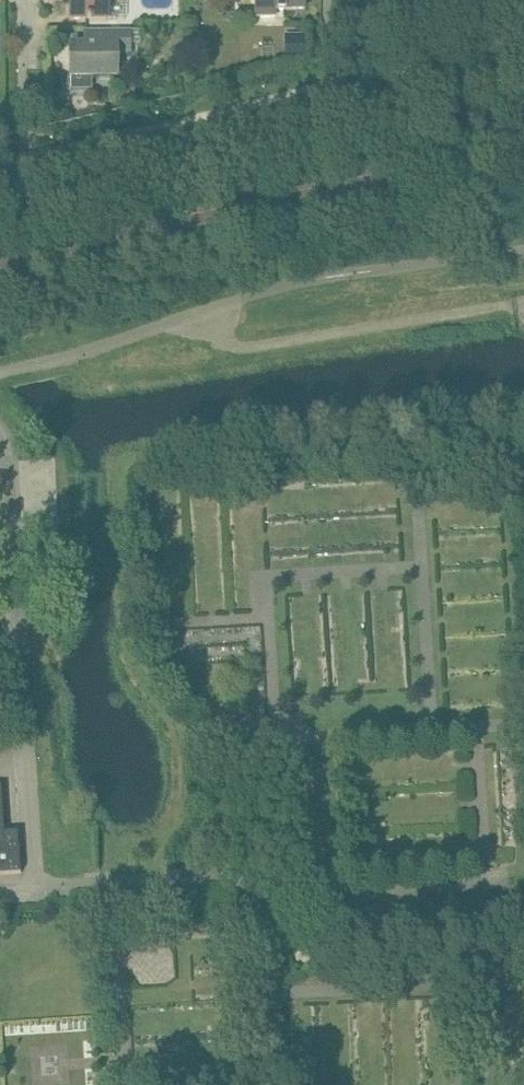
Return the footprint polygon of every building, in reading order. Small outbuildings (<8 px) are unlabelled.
[(70,19),(92,19),(107,19),(107,0),(113,0),(70,0),(70,19)] [(255,16),(275,16),(275,9),(303,9),(303,0),(255,0),(255,16)] [(71,76),(117,75),(116,53),(130,53),(130,44),(129,29),(85,30),(85,31),(93,31),(94,44),(70,44),(71,76)] [(141,29),(129,29),(130,44),(141,44),(141,29)] [(306,34),(289,33),(289,58),(306,58),(306,34)] [(20,844),(6,845),(2,785),(0,785),(0,873),(22,872),(20,844)]
